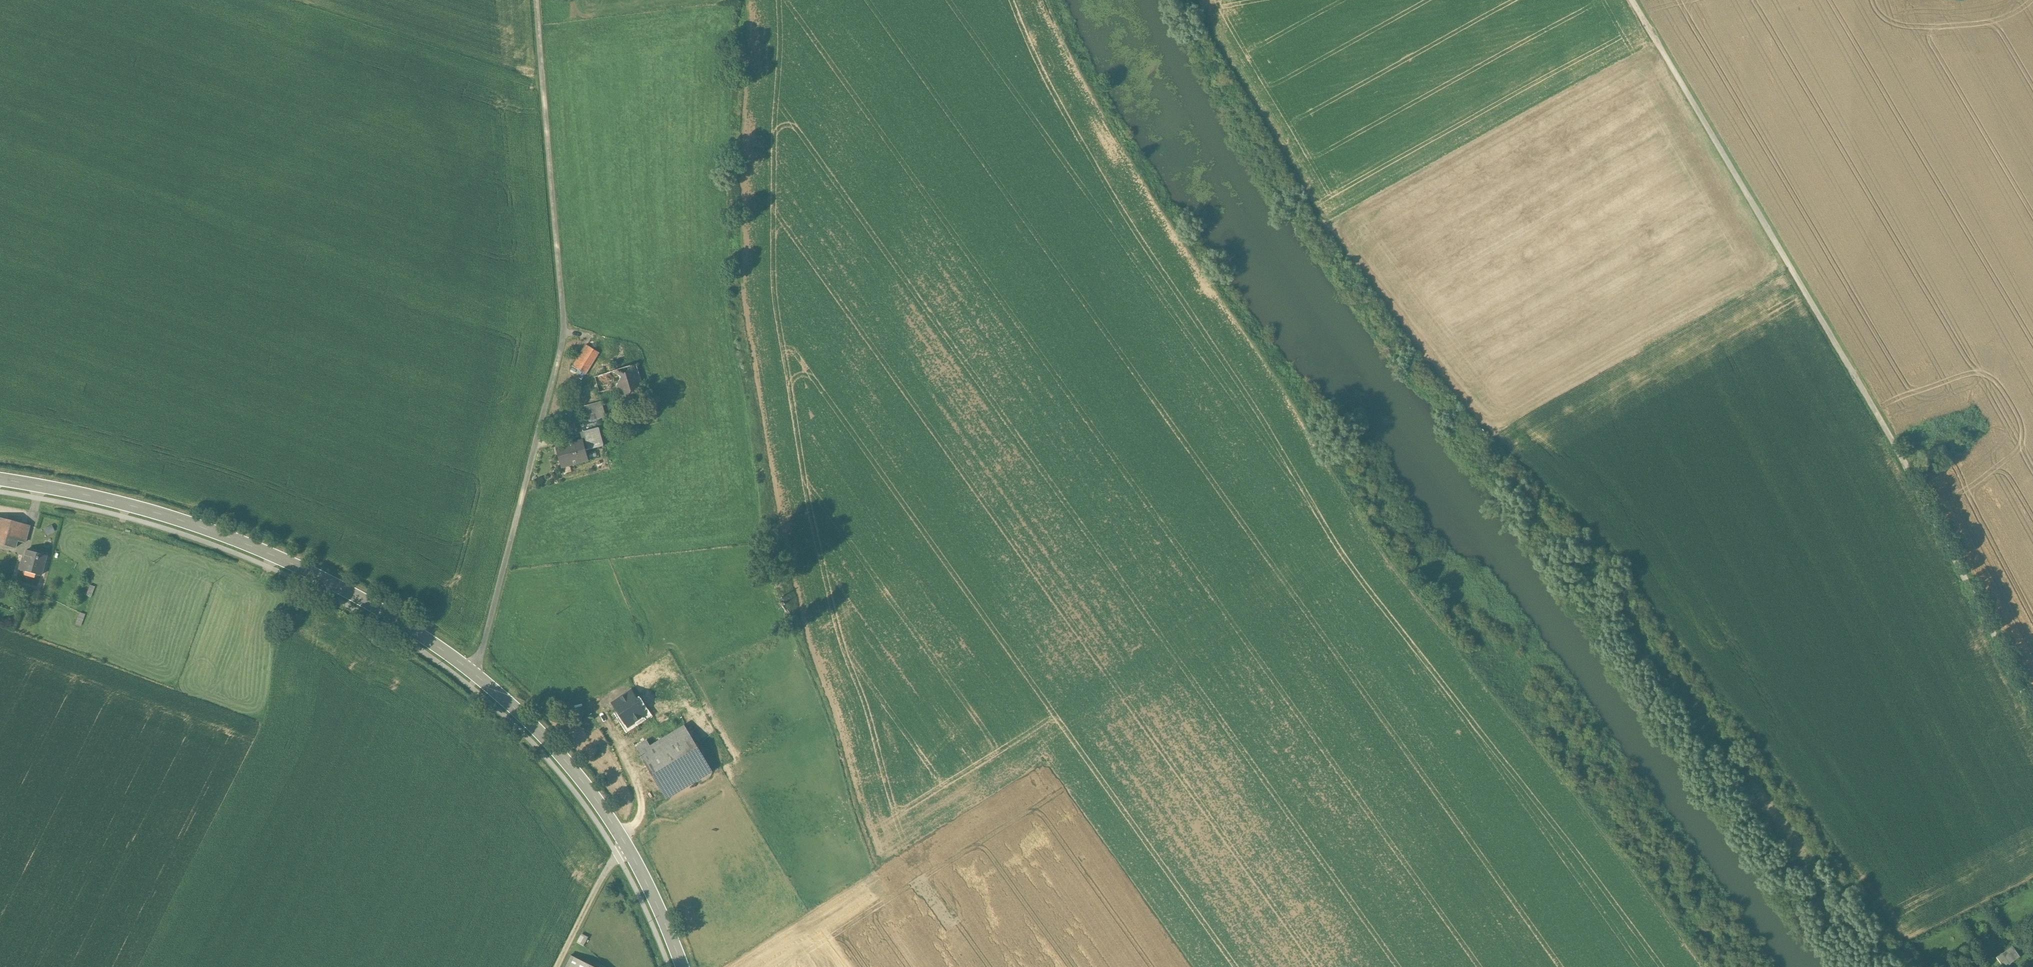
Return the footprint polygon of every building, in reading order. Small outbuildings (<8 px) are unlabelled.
[(587,345),(573,365),(586,374),(599,353),(587,345)] [(637,364),(623,368),(628,384),(618,387),(622,401),(646,394),(637,364)] [(623,368),(596,376),(601,392),(618,387),(628,384),(623,368)] [(596,402),(584,406),(589,420),(605,414),(603,407),(599,408),(596,402)] [(586,439),(557,447),(562,467),(590,460),(587,450),(604,446),(599,427),(591,429),(593,437),(586,439)] [(591,429),(584,431),(586,439),(593,437),(591,429)] [(1945,446),(1925,454),(1929,463),(1949,454),(1946,446),(1945,446)] [(0,518),(0,544),(14,547),(17,535),(20,523),(0,518)] [(29,525),(20,523),(17,535),(26,537),(29,525)] [(26,537),(17,535),(15,541),(24,544),(26,537)] [(47,556),(27,550),(23,563),(22,562),(19,570),(40,577),(47,556)] [(90,585),(86,596),(91,597),(95,587),(90,585)] [(80,613),(75,624),(80,626),(85,615),(80,613)] [(633,689),(613,702),(628,726),(649,712),(633,689)] [(687,727),(652,749),(647,741),(636,748),(667,799),(714,770),(687,727)] [(588,937),(582,934),(577,942),(584,945),(588,937)] [(2013,946),(2003,954),(2011,964),(2021,957),(2013,946)] [(1997,958),(2003,965),(2005,966),(2007,966),(2011,964),(2003,954),(1997,958)] [(570,955),(564,966),(587,966),(588,964),(570,955)]
